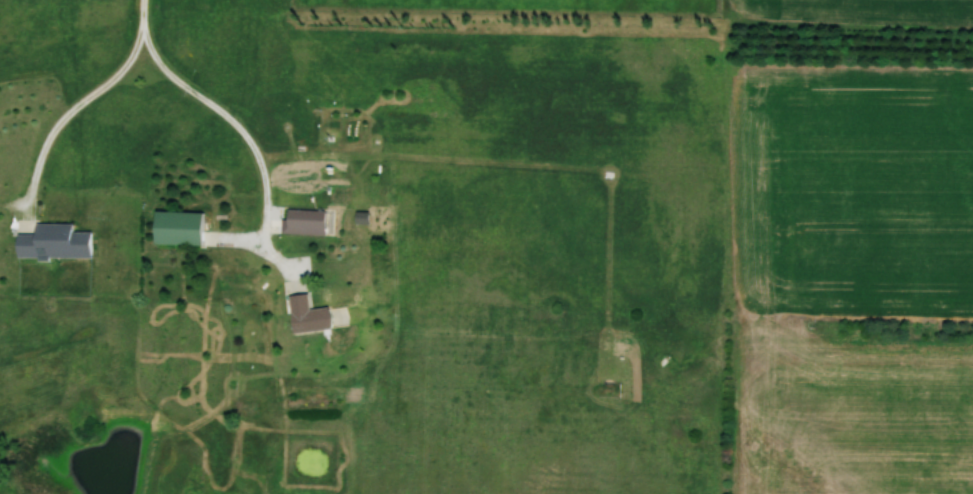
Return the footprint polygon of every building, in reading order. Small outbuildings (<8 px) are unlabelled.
[(154,245),(201,246),(202,214),(155,212),(154,245)] [(72,224),(35,224),(35,235),(16,235),(16,259),(90,259),(90,233),(72,233),(72,224)] [(331,330),(329,308),(308,310),(307,294),(289,296),(292,333),(331,330)]
